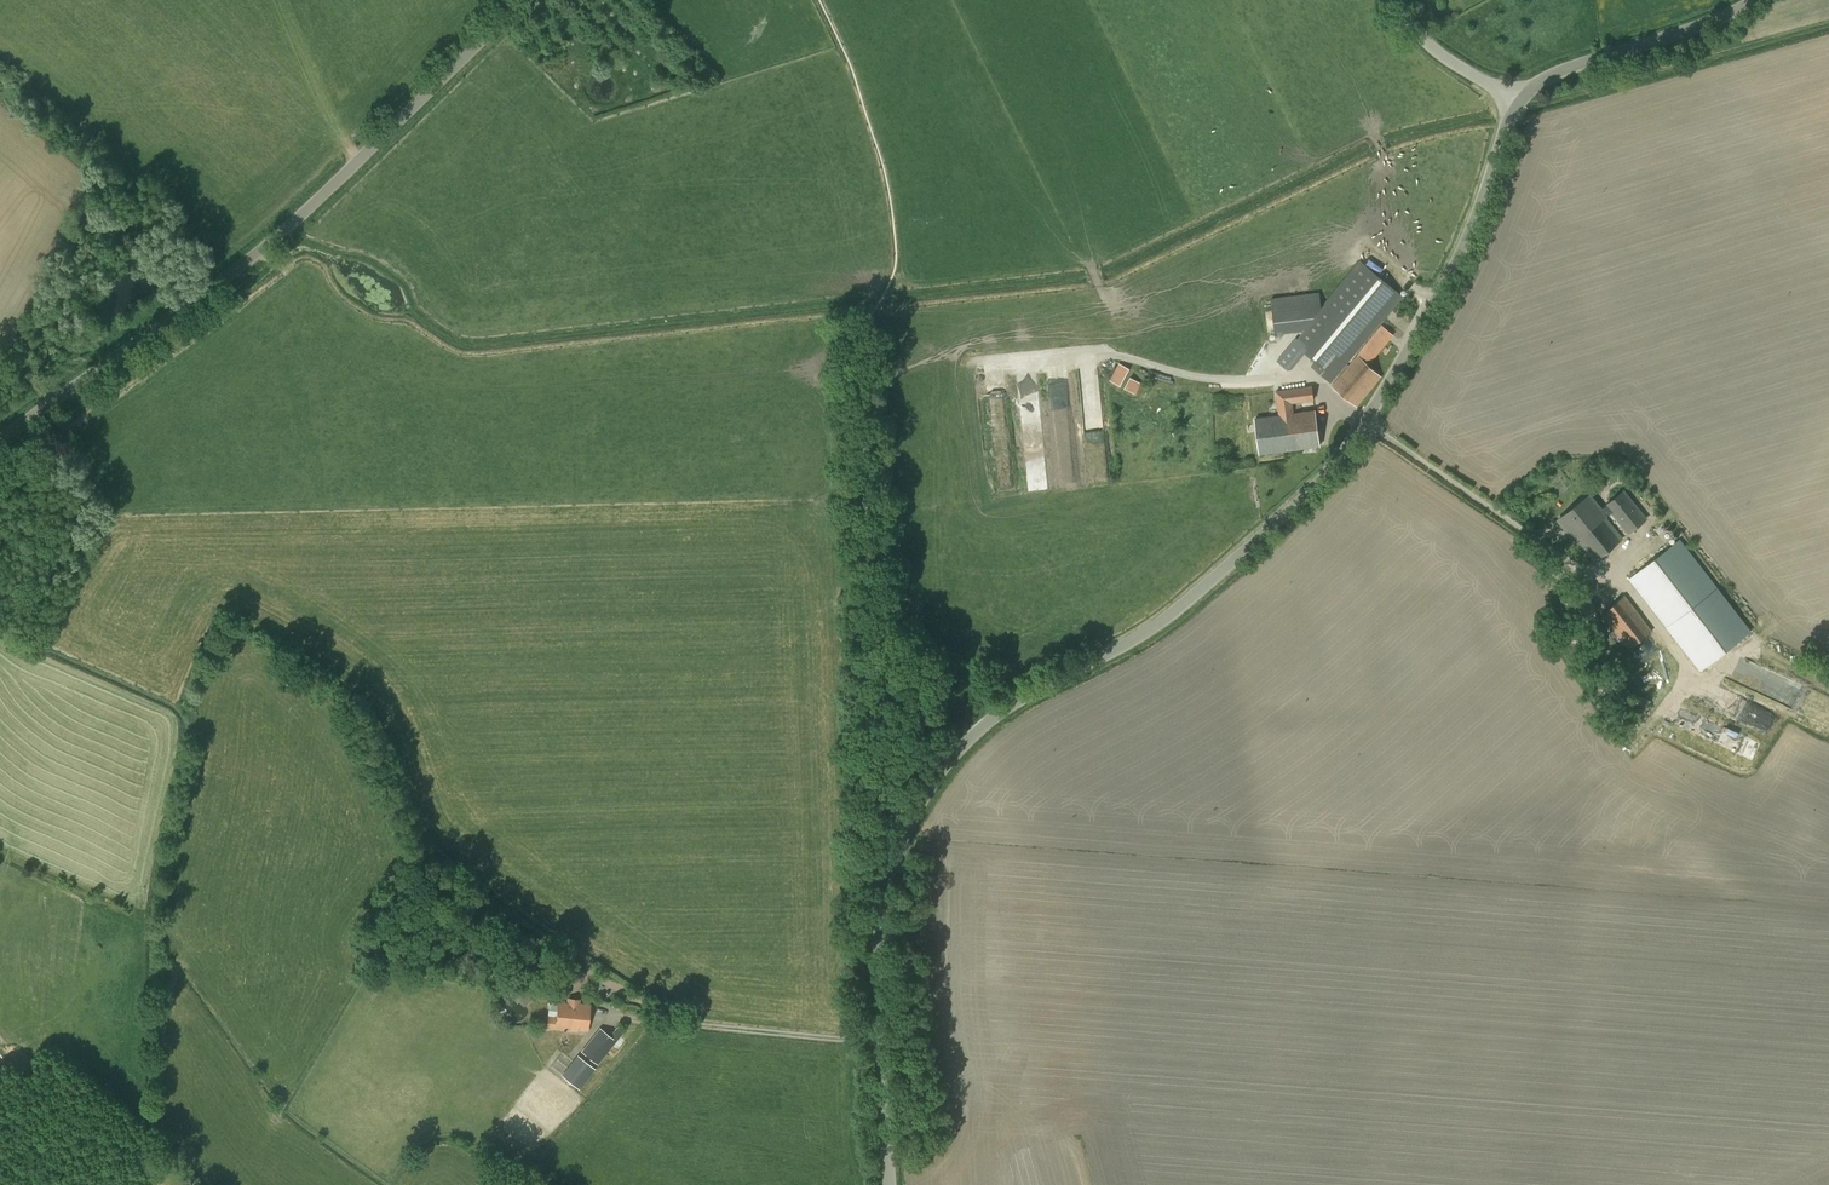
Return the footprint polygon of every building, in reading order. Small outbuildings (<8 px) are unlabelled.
[(1305,347),(1302,351),(1315,361),(1311,365),(1331,382),(1382,321),(1378,318),(1399,292),(1359,259),(1321,306),(1319,292),(1271,297),(1275,333),(1269,333),(1269,341),(1272,341),(1272,337),(1277,337),(1276,333),(1303,330),(1304,329),(1305,330),(1297,340),(1305,347)] [(1331,386),(1357,407),(1382,376),(1369,365),(1394,335),(1382,325),(1331,386)] [(1110,380),(1120,386),(1130,369),(1119,363),(1110,380)] [(1124,388),(1136,394),(1142,384),(1130,377),(1124,388)] [(1314,400),(1312,386),(1275,391),(1278,415),(1255,418),(1260,454),(1320,446),(1315,410),(1294,413),(1292,403),(1314,400)] [(1629,532),(1646,519),(1638,508),(1637,507),(1624,491),(1601,509),(1590,494),(1558,519),(1570,534),(1572,531),(1594,560),(1621,539),(1604,517),(1612,511),(1629,533),(1629,532)] [(1751,631),(1718,587),(1717,588),(1680,539),(1630,579),(1667,627),(1666,628),(1700,670),(1751,631)] [(1602,615),(1629,650),(1652,632),(1625,597),(1602,615)] [(1571,629),(1565,637),(1575,646),(1582,639),(1571,629)] [(388,933),(385,943),(392,946),(396,936),(388,933)] [(498,979),(500,978),(502,981),(509,976),(505,969),(496,975),(498,979)] [(522,981),(513,989),(527,1004),(535,996),(522,981)] [(546,1027),(556,1028),(577,1030),(577,1028),(588,1029),(590,1004),(580,1003),(581,999),(567,997),(567,1001),(559,1000),(557,1016),(548,1015),(546,1027)] [(582,1051),(583,1052),(598,1063),(623,1031),(617,1026),(610,1035),(600,1027),(582,1051)] [(596,1068),(579,1055),(578,1054),(572,1061),(561,1075),(579,1089),(596,1068)]
